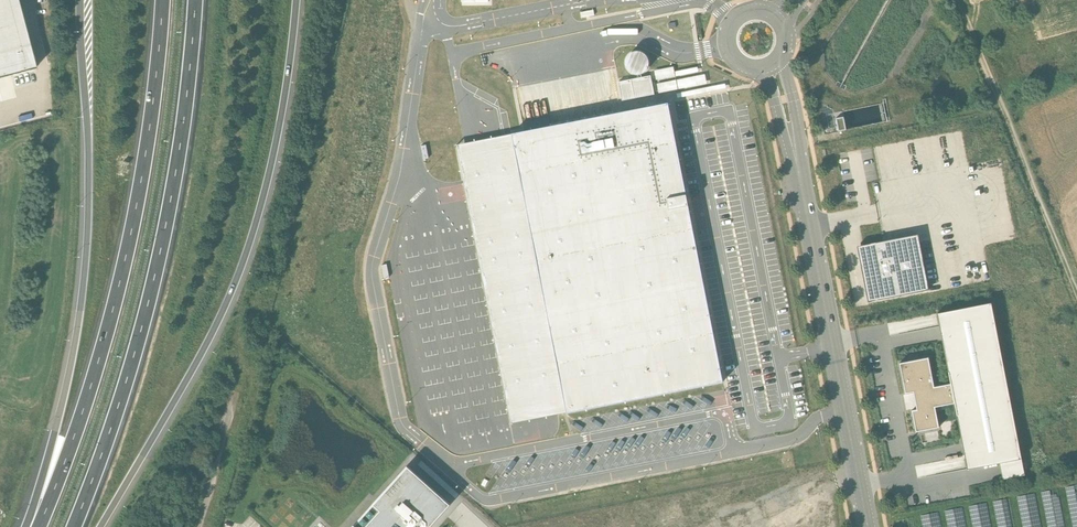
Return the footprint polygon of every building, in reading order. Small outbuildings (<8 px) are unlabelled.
[(5,54),(11,75),(34,69),(16,0),(0,0),(0,55),(5,54)] [(629,45),(630,69),(651,68),(649,44),(629,45)] [(667,102),(513,133),(514,137),(569,415),(570,419),(724,388),(667,102)] [(844,118),(836,119),(839,132),(847,131),(844,118)] [(569,415),(514,137),(458,148),(513,426),(569,415)] [(929,290),(918,235),(857,247),(868,302),(929,290)] [(1003,480),(1024,475),(991,303),(937,314),(951,384),(934,387),(929,358),(899,363),(905,394),(914,392),(917,410),(911,411),(916,432),(939,427),(935,408),(955,404),(967,470),(1000,463),(1003,480)] [(928,324),(938,322),(936,316),(927,318),(928,324)] [(450,505),(409,467),(354,526),(430,526),(450,505)]
